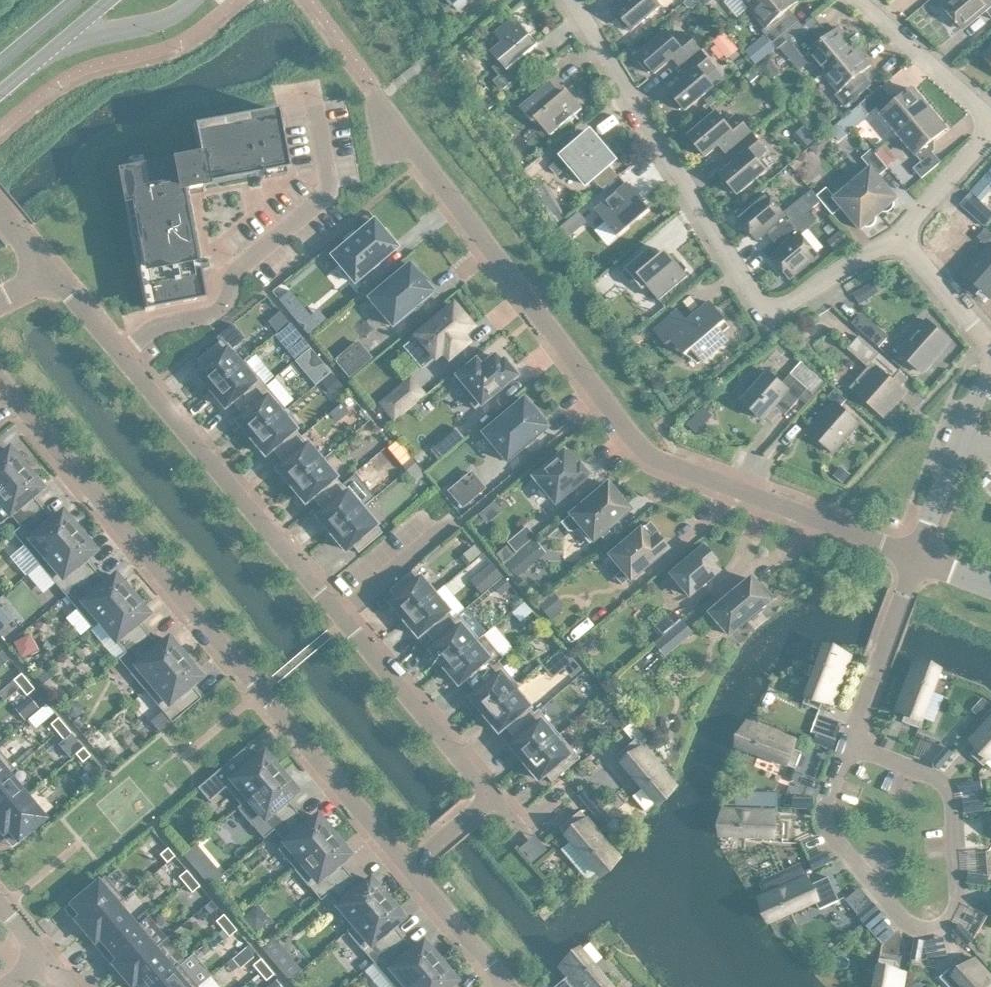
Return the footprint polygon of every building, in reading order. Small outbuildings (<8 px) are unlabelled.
[(623,0),(626,3),(623,6),(632,18),(636,15),(638,19),(661,0),(623,0)] [(753,1),(769,19),(766,22),(770,27),(776,34),(799,15),(791,6),(791,1),(793,0),(754,0),(753,1)] [(965,20),(982,5),(983,5),(983,4),(987,1),(990,5),(990,0),(948,0),(965,20)] [(512,60),(541,36),(518,9),(499,25),(507,35),(495,44),(503,53),(496,59),(502,67),(496,72),(505,82),(520,69),(512,60)] [(815,12),(792,31),(796,37),(820,18),(815,12)] [(810,46),(826,65),(858,38),(842,19),(832,27),(827,27),(820,18),(796,37),(807,49),(810,46)] [(676,50),(684,59),(704,42),(689,24),(679,33),(671,23),(642,47),(645,50),(642,52),(652,64),(655,62),(658,65),(676,50)] [(729,26),(718,34),(731,50),(741,41),(729,26)] [(770,27),(749,45),(758,56),(779,39),(776,34),(770,27)] [(858,38),(826,65),(841,84),(838,87),(848,99),(871,79),(864,71),(864,65),(874,57),(858,38)] [(704,42),(684,59),(692,68),(673,83),(676,87),(673,89),(683,101),(686,98),(688,102),(717,78),(709,68),(719,59),(704,42)] [(771,50),(762,58),(774,72),(781,66),(781,62),(771,50)] [(761,64),(752,71),(756,77),(765,69),(761,64)] [(540,110),(554,126),(585,100),(571,83),(563,89),(560,86),(562,85),(553,74),(524,99),(537,113),(540,110)] [(502,94),(490,79),(481,87),(493,101),(502,94)] [(880,99),(902,126),(933,101),(916,81),(897,97),(882,80),(863,96),(872,106),(880,99)] [(933,101),(902,126),(925,153),(917,160),(925,170),(944,154),(930,137),(949,120),(933,101)] [(183,152),(123,163),(128,193),(137,192),(157,300),(208,290),(203,261),(197,262),(177,154),(181,154),(187,182),(209,177),(208,171),(262,161),(263,167),(292,162),(281,102),(251,108),(252,117),(198,126),(203,149),(183,153),(183,152)] [(727,132),(735,141),(755,124),(740,107),(730,115),(720,104),(692,128),(695,132),(692,135),(702,146),(705,144),(709,148),(727,132)] [(831,105),(821,105),(821,114),(831,114),(831,105)] [(593,124),(553,158),(561,166),(573,156),(590,176),(597,171),(612,157),(618,153),(593,124)] [(755,124),(735,141),(742,150),(724,166),(727,170),(724,173),(734,184),(737,182),(741,186),(769,162),(759,150),(770,142),(755,124)] [(830,124),(821,132),(827,140),(834,134),(835,130),(830,124)] [(821,132),(813,139),(817,145),(821,145),(827,140),(821,132)] [(874,160),(857,175),(882,205),(885,203),(890,203),(894,202),(897,198),(897,193),(901,190),(882,168),(891,160),(875,141),(865,149),(874,160)] [(612,157),(597,171),(605,181),(611,176),(621,168),(612,157)] [(621,168),(611,176),(619,185),(631,175),(623,166),(621,168)] [(619,185),(600,202),(622,228),(653,202),(631,175),(619,185)] [(882,205),(857,175),(839,190),(830,179),(820,187),(824,192),(836,206),(845,199),(864,221),(868,218),(872,218),(876,216),(879,213),(879,208),(882,205)] [(815,181),(787,205),(788,207),(787,208),(795,216),(824,192),(820,187),(815,181)] [(963,196),(971,205),(988,219),(990,215),(990,206),(986,201),(989,198),(974,184),(972,186),(963,196)] [(769,223),(776,232),(795,216),(787,208),(788,207),(787,205),(770,185),(741,209),(760,231),(769,223)] [(563,199),(553,205),(560,216),(570,211),(563,199)] [(577,207),(562,219),(571,229),(585,217),(577,207)] [(376,212),(334,247),(357,274),(398,239),(396,236),(398,234),(388,222),(386,224),(376,212)] [(795,216),(776,232),(783,241),(774,248),(793,270),(821,246),(803,224),(802,225),(795,216)] [(845,220),(831,233),(839,242),(854,230),(845,220)] [(990,221),(982,230),(990,238),(990,222),(990,221)] [(645,246),(623,264),(633,275),(637,271),(646,281),(650,277),(662,291),(691,267),(688,264),(689,260),(684,254),(680,255),(673,246),(670,242),(662,249),(653,239),(645,246)] [(968,266),(990,286),(990,240),(968,266)] [(412,256),(372,290),(395,317),(435,284),(433,281),(435,280),(427,271),(425,272),(422,268),(424,266),(416,257),(414,259),(412,256)] [(864,281),(857,285),(862,294),(869,289),(864,281)] [(293,282),(281,292),(303,317),(314,308),(293,282)] [(419,328),(406,339),(424,360),(437,349),(444,343),(451,351),(470,334),(463,327),(474,318),(455,296),(418,327),(419,328)] [(658,321),(657,321),(670,336),(676,331),(689,347),(696,341),(706,353),(707,353),(707,352),(731,332),(732,332),(722,320),(729,313),(714,296),(713,297),(692,315),(681,302),(680,303),(659,321),(658,321)] [(283,304),(271,314),(281,326),(293,315),(283,304)] [(890,330),(882,323),(863,306),(855,315),(882,339),(890,330)] [(930,312),(902,343),(925,364),(926,362),(930,361),(935,356),(935,352),(953,332),(930,312)] [(293,315),(281,326),(292,339),(304,329),(293,315)] [(862,328),(852,340),(873,359),(865,367),(855,379),(887,407),(908,383),(894,371),(902,363),(881,344),(862,328)] [(200,365),(213,381),(243,357),(242,356),(222,332),(199,352),(206,360),(200,365)] [(360,334),(338,352),(351,367),(372,349),(360,334)] [(313,339),(297,353),(318,377),(334,364),(313,339)] [(478,401),(518,367),(506,352),(503,354),(497,347),(483,359),(478,352),(459,367),(466,375),(460,380),(478,401)] [(233,393),(240,400),(268,377),(247,352),(242,356),(243,357),(213,381),(227,398),(233,393)] [(753,384),(745,393),(765,411),(782,392),(793,401),(802,391),(808,396),(828,373),(805,353),(793,366),(785,375),(772,363),(763,374),(753,384)] [(334,365),(324,374),(335,386),(345,378),(334,365)] [(756,368),(747,378),(753,384),(763,374),(756,368)] [(412,372),(385,395),(396,408),(423,385),(412,372)] [(240,413),(253,429),(283,404),(284,405),(288,401),(268,377),(240,400),(246,408),(240,413)] [(843,398),(850,391),(838,380),(830,389),(838,395),(812,424),(835,444),(862,414),(843,398)] [(525,391),(485,425),(508,453),(549,419),(547,416),(548,415),(541,405),(539,407),(535,403),(537,401),(529,392),(528,394),(525,391)] [(342,396),(333,404),(340,413),(350,405),(342,396)] [(273,440),(280,448),(303,428),(284,405),(283,404),(253,429),(267,446),(273,440)] [(698,407),(690,416),(699,425),(707,416),(698,407)] [(435,438),(444,449),(467,430),(458,419),(435,438)] [(280,461),(293,477),(323,452),(303,428),(280,448),(286,456),(280,461)] [(28,460),(12,440),(2,449),(0,447),(0,483),(28,460)] [(566,444),(537,469),(557,493),(589,466),(581,457),(579,460),(566,444)] [(314,488),(320,496),(343,476),(323,452),(293,477),(307,494),(314,488)] [(413,459),(409,462),(417,471),(426,464),(418,455),(413,459)] [(22,518),(44,500),(34,487),(44,479),(28,460),(0,483),(0,491),(22,518)] [(473,465),(453,481),(466,497),(486,480),(473,465)] [(320,509),(334,525),(363,500),(343,476),(320,496),(326,503),(320,509)] [(605,479),(563,514),(570,523),(577,523),(580,521),(591,535),(631,501),(617,485),(613,488),(605,479)] [(15,524),(42,556),(81,523),(65,504),(55,512),(44,500),(22,518),(15,524)] [(363,500),(334,525),(347,541),(354,536),(361,544),(384,525),(363,500)] [(662,526),(652,514),(647,519),(646,518),(611,547),(624,562),(617,568),(624,576),(631,570),(632,571),(669,540),(659,529),(662,526)] [(556,515),(541,527),(545,532),(560,520),(556,515)] [(529,519),(510,534),(518,543),(536,528),(529,519)] [(42,556),(68,587),(97,563),(87,550),(97,542),(81,523),(42,556)] [(509,537),(498,547),(505,555),(516,546),(509,537)] [(477,538),(466,546),(473,554),(483,546),(477,538)] [(673,566),(691,587),(720,563),(714,556),(717,553),(705,539),(673,566)] [(520,546),(507,557),(518,570),(531,559),(520,546)] [(494,555),(483,564),(494,577),(504,568),(494,555)] [(392,595),(406,611),(436,586),(415,562),(392,581),(398,589),(392,595)] [(95,620),(102,613),(134,586),(127,578),(128,578),(127,577),(126,577),(118,567),(108,575),(97,563),(68,587),(95,620)] [(504,568),(494,577),(503,587),(513,578),(504,568)] [(711,604),(729,626),(748,611),(750,613),(764,602),(762,599),(773,590),(763,577),(760,580),(752,570),(711,604)] [(102,613),(128,644),(150,626),(140,614),(150,605),(141,595),(142,595),(141,593),(140,594),(134,586),(102,613)] [(426,622),(432,630),(456,610),(455,609),(436,586),(406,611),(419,627),(426,622)] [(556,587),(542,598),(553,612),(565,603),(563,601),(565,599),(556,587)] [(526,594),(514,604),(522,614),(534,603),(526,594)] [(683,612),(675,602),(657,618),(665,627),(683,612)] [(432,642),(446,659),(476,634),(476,635),(481,631),(460,605),(455,609),(456,610),(432,630),(438,637),(432,642)] [(684,612),(655,636),(663,645),(691,622),(684,612)] [(121,650),(148,682),(187,649),(171,630),(161,639),(150,626),(128,644),(121,650)] [(466,670),(472,677),(496,658),(495,657),(476,635),(476,634),(446,659),(460,675),(466,670)] [(820,659),(806,695),(823,702),(827,691),(836,695),(853,649),(842,645),(827,639),(820,659)] [(0,646),(0,652),(4,657),(11,650),(5,642),(0,646)] [(567,642),(553,653),(562,663),(575,652),(567,642)] [(187,649),(148,682),(169,707),(174,714),(203,689),(193,677),(203,668),(187,649)] [(472,690),(486,707),(516,682),(516,683),(521,679),(500,653),(495,657),(496,658),(472,677),(479,685),(472,690)] [(909,703),(906,714),(922,720),(943,664),(918,654),(899,703),(900,704),(902,700),(909,703)] [(51,658),(38,669),(44,675),(56,665),(51,658)] [(16,672),(23,679),(30,673),(24,665),(16,672)] [(30,673),(23,679),(29,687),(37,681),(30,673)] [(506,718),(512,725),(536,706),(535,705),(516,683),(516,682),(486,707),(500,723),(506,718)] [(976,701),(985,710),(990,704),(990,695),(986,690),(976,701)] [(68,697),(68,704),(72,708),(78,708),(83,704),(83,698),(79,694),(73,693),(68,697)] [(512,738),(526,755),(560,726),(540,701),(535,705),(536,706),(512,725),(519,733),(512,738)] [(618,701),(608,709),(616,719),(626,711),(618,701)] [(169,707),(156,719),(161,725),(165,722),(174,714),(169,707)] [(53,716),(60,724),(67,717),(61,709),(53,716)] [(974,746),(986,758),(990,753),(990,712),(971,734),(972,735),(975,732),(981,738),(974,746)] [(800,734),(801,732),(752,714),(742,739),(798,760),(804,744),(794,740),(797,732),(800,734)] [(67,717),(60,724),(66,731),(74,725),(67,717)] [(560,726),(526,755),(540,771),(546,766),(553,774),(581,750),(560,726)] [(817,734),(835,741),(838,733),(820,726),(817,734)] [(617,748),(655,794),(676,777),(638,731),(617,748)] [(93,747),(86,739),(78,746),(85,754),(93,747)] [(10,765),(10,766),(17,760),(0,740),(0,773),(10,765)] [(244,797),(251,791),(250,790),(282,764),(266,744),(256,753),(246,740),(224,759),(234,771),(227,777),(244,797)] [(936,754),(942,760),(956,746),(949,740),(936,754)] [(582,756),(577,760),(585,768),(589,764),(582,756)] [(251,791),(277,822),(299,804),(288,791),(298,783),(282,764),(250,790),(251,791)] [(28,787),(10,766),(10,765),(0,773),(0,811),(28,787)] [(742,784),(742,796),(778,797),(778,785),(742,784)] [(0,811),(0,819),(5,825),(10,821),(20,832),(47,810),(28,787),(0,811)] [(796,799),(816,800),(816,791),(796,790),(796,799)] [(966,795),(968,804),(987,802),(986,793),(966,795)] [(726,828),(786,830),(787,813),(776,812),(776,804),(779,804),(780,803),(727,801),(726,828)] [(620,849),(581,802),(561,820),(599,866),(620,849)] [(280,841),(296,860),(335,827),(319,808),(309,816),(299,804),(277,822),(287,835),(280,841)] [(323,892),(330,886),(330,885),(352,867),(341,854),(351,846),(335,827),(296,860),(323,892)] [(162,846),(169,854),(177,848),(170,840),(162,846)] [(830,845),(812,853),(816,861),(834,853),(830,845)] [(213,853),(200,864),(211,877),(224,866),(213,853)] [(806,865),(803,857),(766,873),(770,881),(806,865)] [(181,868),(188,876),(195,870),(189,862),(181,868)] [(990,877),(990,869),(990,868),(971,866),(970,874),(990,877)] [(78,912),(87,923),(119,896),(120,896),(126,891),(107,867),(73,896),(83,907),(78,912)] [(330,886),(356,916),(356,917),(388,890),(372,871),(362,879),(352,867),(330,885),(330,886)] [(811,867),(764,889),(768,899),(775,914),(794,905),(817,894),(820,902),(841,892),(830,869),(822,873),(812,877),(809,870),(812,868),(811,867)] [(195,870),(188,876),(194,884),(202,878),(195,870)] [(349,922),(376,955),(405,930),(394,918),(404,909),(388,890),(356,917),(356,916),(349,922)] [(214,892),(206,898),(212,905),(220,899),(214,892)] [(861,908),(866,914),(881,901),(876,895),(861,908)] [(101,930),(110,941),(138,918),(120,896),(119,896),(87,923),(96,934),(101,930)] [(258,898),(246,908),(259,922),(270,912),(258,898)] [(881,901),(866,914),(872,921),(887,908),(881,901)] [(218,913),(225,920),(232,914),(226,906),(218,913)] [(232,914),(225,920),(231,928),(239,922),(232,914)] [(956,922),(970,937),(976,931),(963,916),(956,922)] [(115,956),(124,967),(156,940),(138,918),(110,941),(120,952),(115,956)] [(376,955),(402,986),(441,953),(435,946),(435,945),(434,944),(425,934),(415,943),(405,930),(376,955)] [(918,931),(914,950),(923,952),(926,932),(918,931)] [(552,982),(556,986),(581,986),(583,985),(584,986),(619,986),(596,959),(595,958),(604,950),(591,935),(582,942),(570,953),(561,960),(568,968),(552,982)] [(251,937),(235,951),(242,959),(258,945),(251,937)] [(138,974),(148,985),(175,962),(174,961),(156,940),(124,967),(133,978),(138,974)] [(943,969),(959,986),(967,980),(973,986),(990,986),(990,966),(976,949),(975,950),(977,953),(971,958),(963,950),(943,969)] [(255,957),(262,965),(269,958),(263,950),(255,957)] [(876,986),(904,986),(908,962),(907,962),(906,966),(898,964),(900,953),(882,950),(876,986)] [(368,952),(362,957),(366,962),(373,957),(368,952)] [(402,986),(403,986),(453,986),(447,981),(457,972),(449,962),(448,961),(441,953),(402,986)] [(291,955),(282,962),(291,972),(300,965),(291,955)] [(200,978),(181,956),(174,961),(175,962),(148,985),(150,986),(189,986),(200,978)] [(269,958),(262,965),(268,972),(276,966),(269,958)] [(270,979),(277,986),(285,980),(278,972),(270,979)] [(200,978),(189,986),(207,986),(200,978)]
